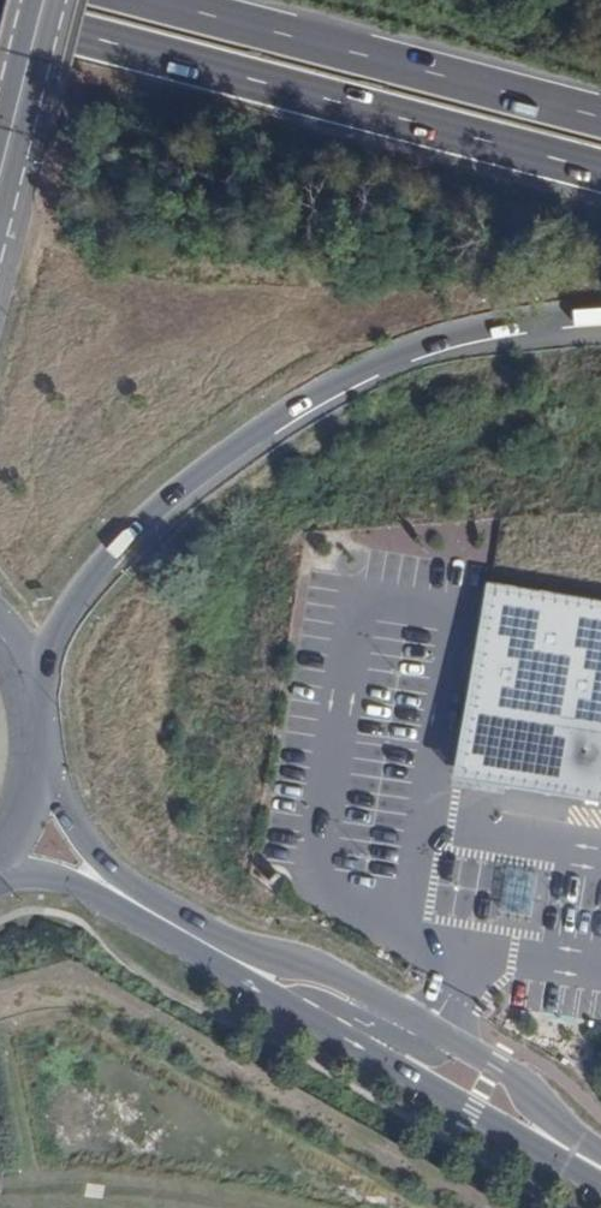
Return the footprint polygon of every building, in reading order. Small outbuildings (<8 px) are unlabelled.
[(465,757),(484,783),(600,802),(600,600),(493,583),(465,757)]
